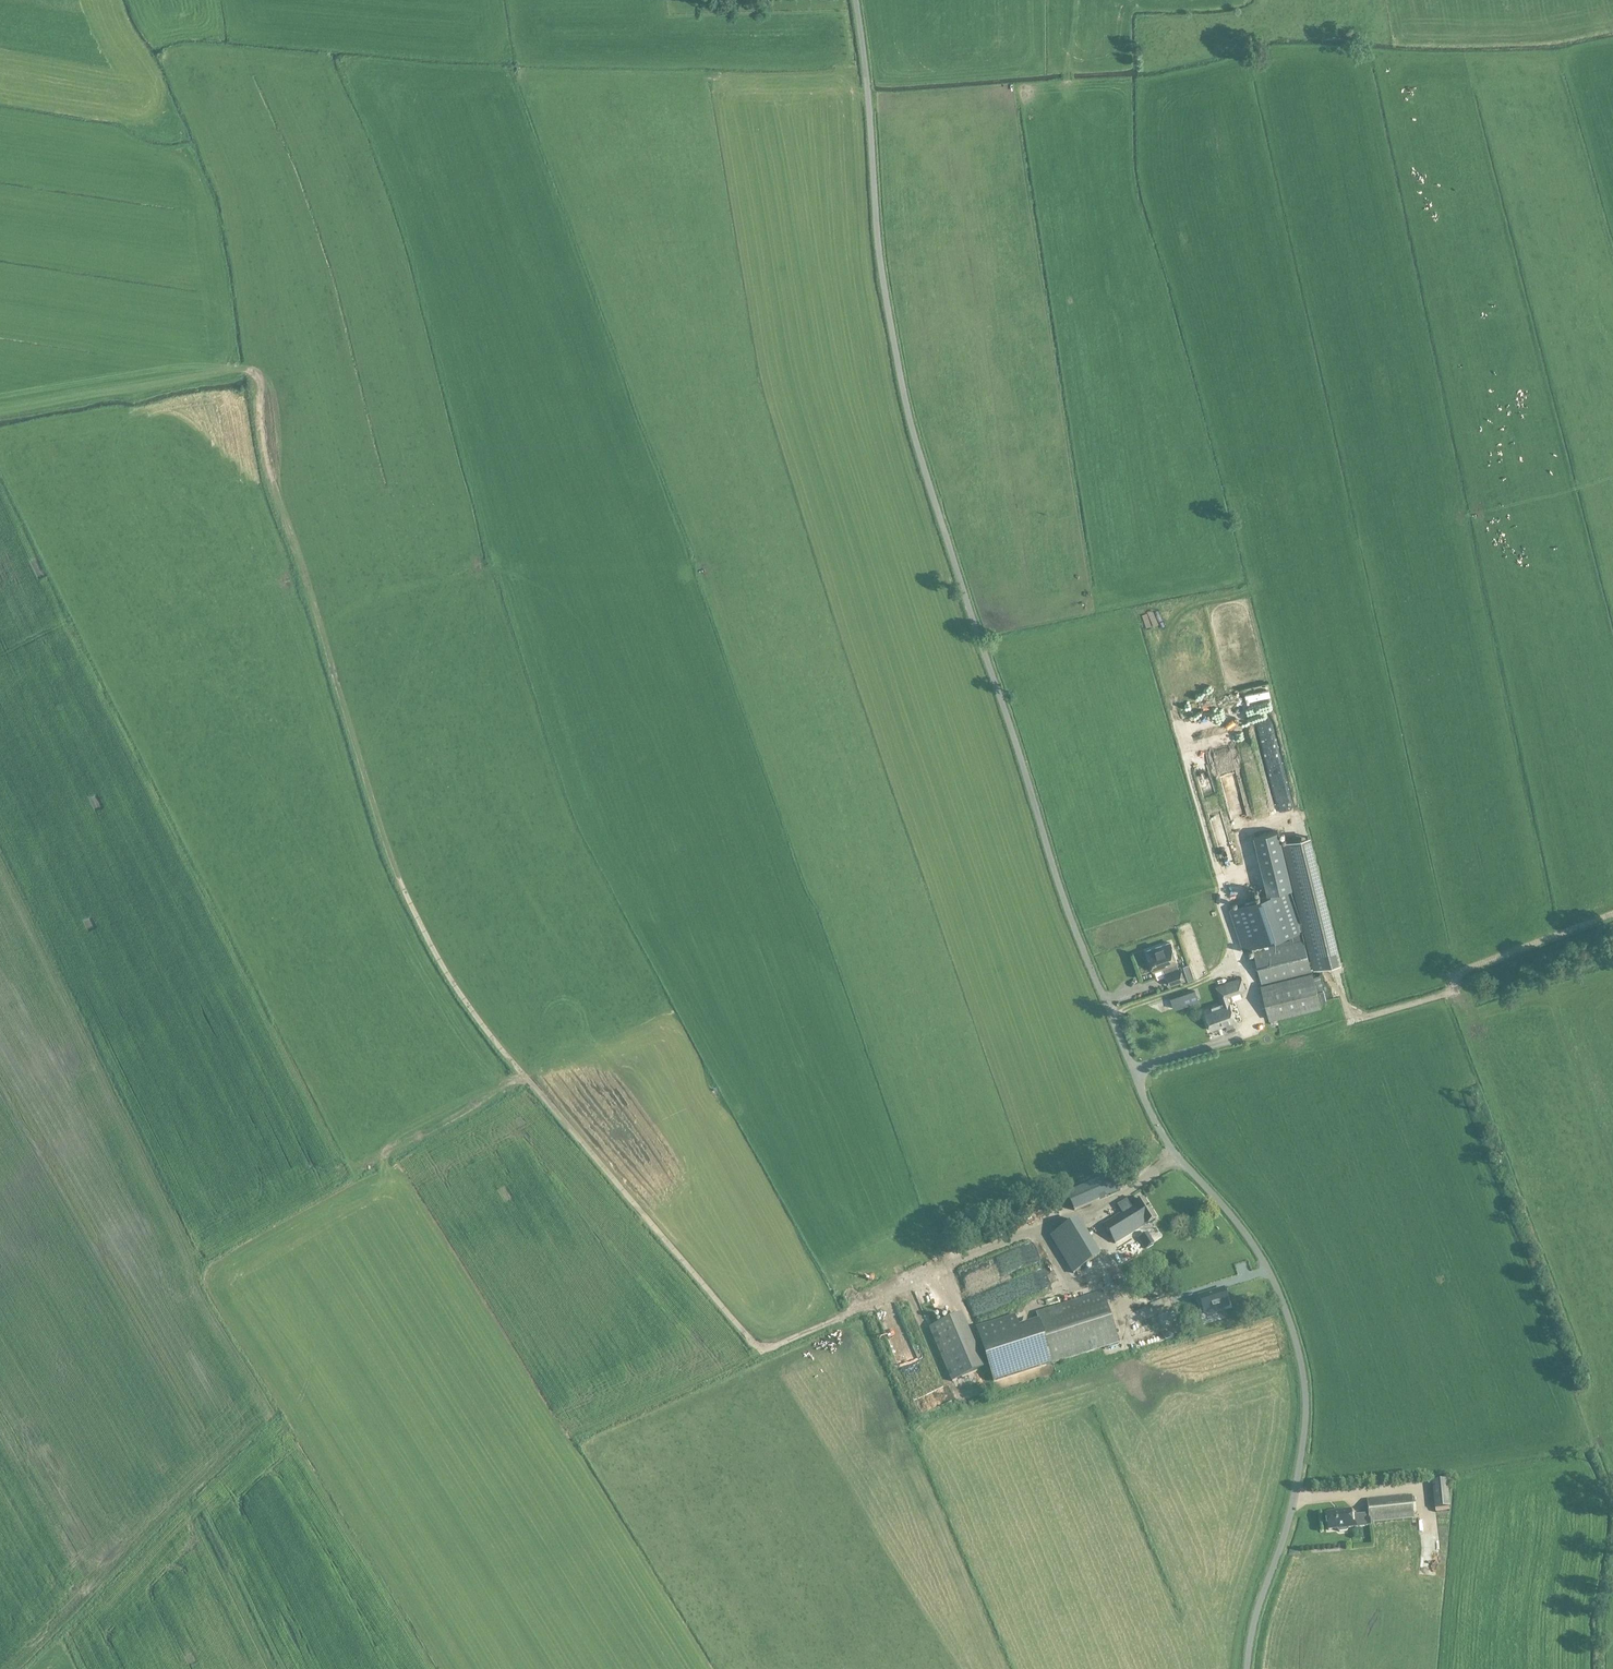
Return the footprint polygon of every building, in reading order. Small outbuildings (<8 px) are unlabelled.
[(1276,755),(1272,731),(1265,732),(1262,714),(1252,716),(1258,757),(1276,755)] [(1251,750),(1239,751),(1240,767),(1252,766),(1251,750)] [(1262,760),(1272,808),(1288,804),(1280,765),(1279,765),(1277,757),(1262,760)] [(1243,951),(1292,935),(1302,931),(1305,930),(1291,889),(1292,889),(1278,830),(1254,836),(1268,897),(1230,910),(1243,951)] [(1315,969),(1339,963),(1307,836),(1283,843),(1315,969)] [(1229,840),(1216,842),(1221,865),(1233,862),(1229,840)] [(1303,936),(1302,931),(1292,935),(1293,938),(1254,949),(1262,984),(1311,971),(1303,936)] [(1169,985),(1184,980),(1180,967),(1178,968),(1177,963),(1170,943),(1147,951),(1154,971),(1164,967),(1166,972),(1165,973),(1169,985)] [(1189,964),(1183,966),(1187,981),(1194,979),(1189,964)] [(1320,1007),(1312,973),(1260,985),(1269,1020),(1320,1007)] [(1219,999),(1227,996),(1246,989),(1242,977),(1215,987),(1219,999)] [(1195,991),(1169,1000),(1172,1009),(1198,1000),(1195,991)] [(1221,1004),(1216,1005),(1204,1010),(1211,1031),(1236,1022),(1230,1003),(1229,1004),(1227,996),(1219,999),(1221,1004)] [(1067,1193),(1075,1211),(1123,1190),(1115,1172),(1067,1193)] [(1156,1219),(1144,1199),(1136,1204),(1132,1199),(1127,1202),(1126,1201),(1118,1206),(1122,1213),(1104,1224),(1115,1243),(1147,1224),(1156,1219)] [(1073,1275),(1101,1257),(1078,1219),(1050,1236),(1073,1275)] [(1154,1243),(1147,1232),(1137,1238),(1144,1249),(1154,1243)] [(1119,1259),(1132,1250),(1128,1244),(1115,1252),(1119,1259)] [(1229,1305),(1224,1289),(1199,1296),(1204,1313),(1229,1305)] [(1040,1325),(1053,1364),(1119,1343),(1103,1291),(1036,1313),(1040,1325)] [(985,1367),(962,1314),(929,1328),(952,1381),(985,1367)] [(995,1383),(1053,1364),(1040,1325),(982,1344),(995,1383)] [(1450,1508),(1447,1480),(1432,1482),(1435,1509),(1436,1509),(1437,1518),(1446,1518),(1445,1508),(1450,1508)] [(1328,1531),(1337,1530),(1338,1531),(1339,1533),(1346,1532),(1348,1530),(1348,1529),(1371,1526),(1370,1522),(1414,1518),(1411,1495),(1367,1499),(1369,1514),(1352,1516),(1351,1510),(1326,1513),(1328,1531)] [(1417,1569),(1434,1569),(1434,1541),(1418,1540),(1417,1569)]
